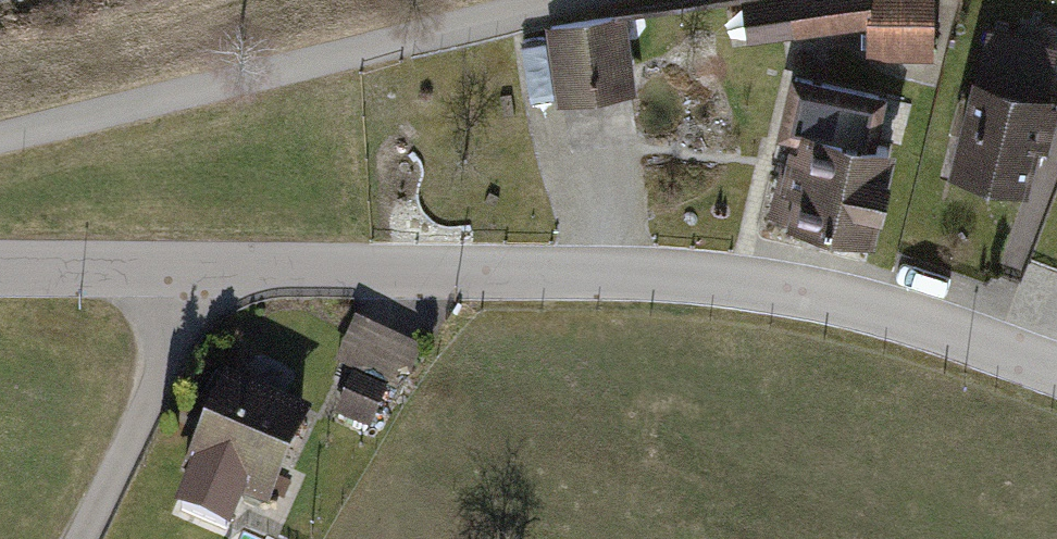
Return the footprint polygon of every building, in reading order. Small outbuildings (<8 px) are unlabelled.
[(750,43),(793,38),(789,0),(745,0),(750,43)] [(935,56),(933,0),(789,0),(793,38),(865,35),(866,58),(935,56)] [(553,102),(631,92),(622,20),(544,30),(553,102)] [(1024,192),(1056,61),(1056,48),(989,31),(952,174),(1024,192)] [(871,250),(891,144),(880,142),(890,91),(795,73),(782,141),(794,143),(777,233),(871,250)] [(410,405),(435,354),(367,320),(341,370),(358,379),(339,417),(376,435),(395,398),(410,405)] [(186,485),(274,520),(314,421),(226,385),(186,485)]
